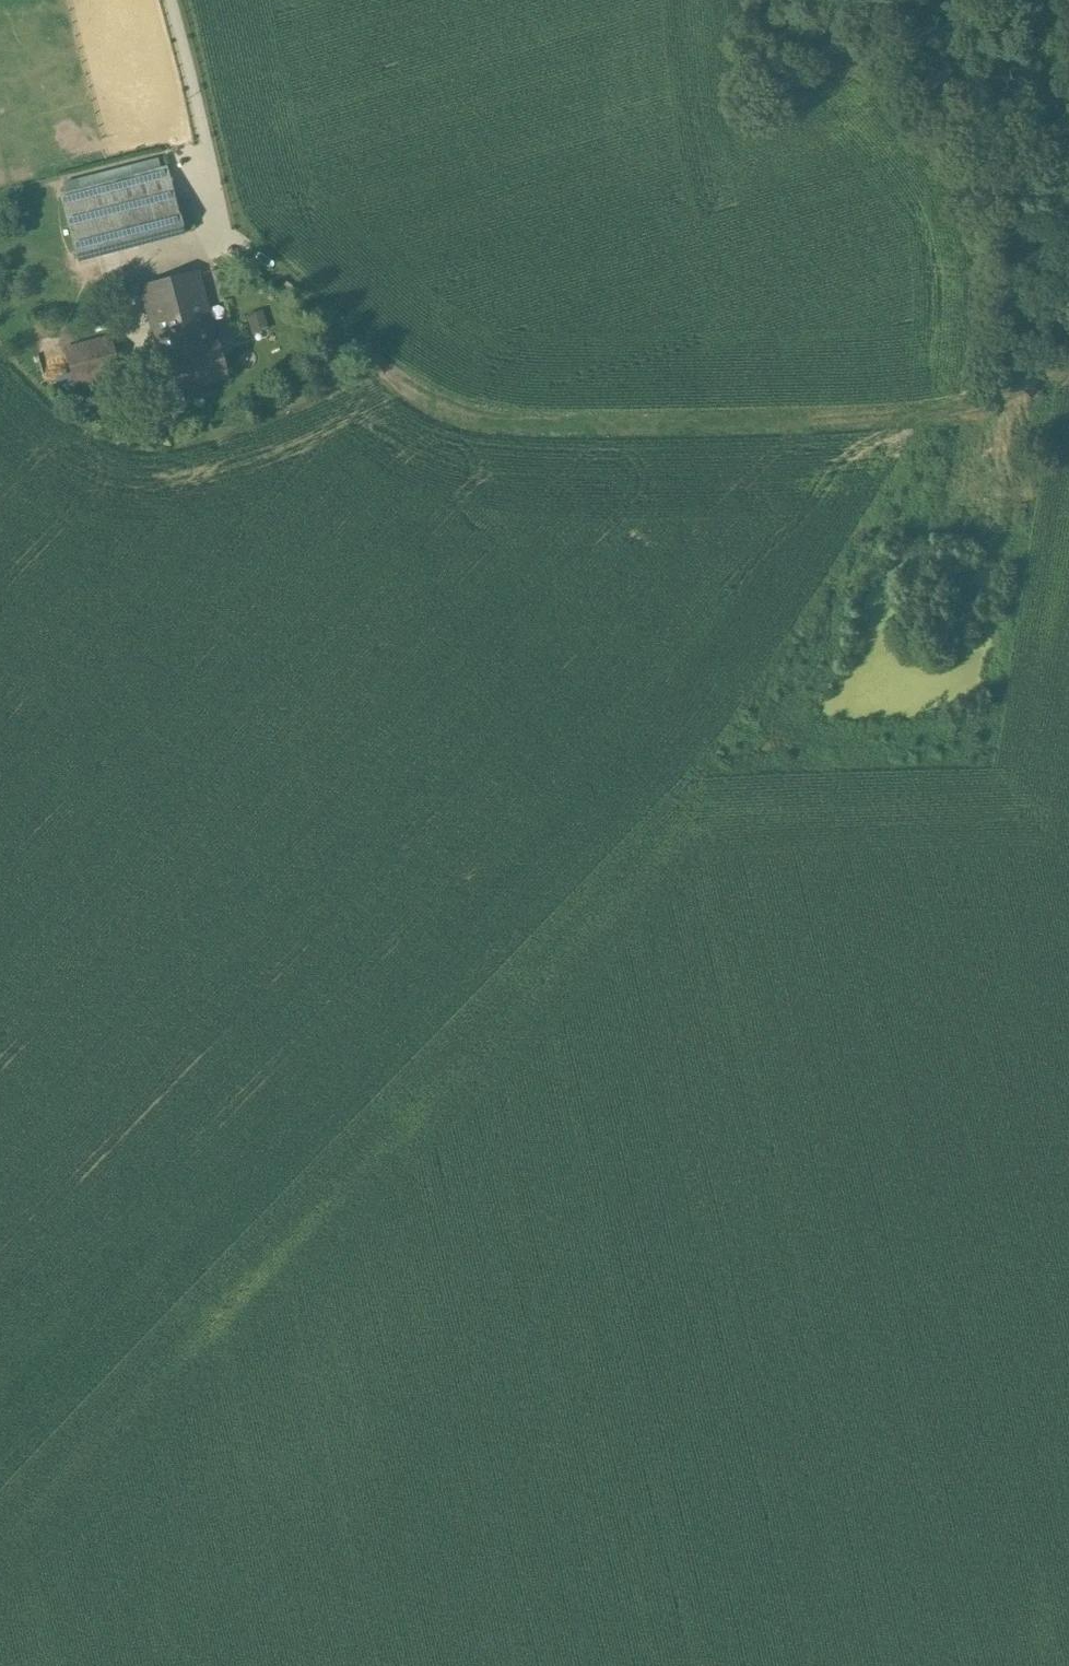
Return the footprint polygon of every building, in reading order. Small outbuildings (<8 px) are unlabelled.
[(166,168),(78,192),(95,258),(184,233),(166,168)] [(179,207),(188,230),(197,226),(188,203),(179,207)] [(161,357),(214,344),(192,261),(140,274),(161,357)] [(258,336),(269,332),(260,310),(249,315),(258,336)] [(106,339),(70,340),(71,382),(108,381),(106,339)] [(161,357),(159,358),(168,392),(186,388),(186,392),(207,387),(206,382),(227,377),(218,342),(214,344),(161,357)]
